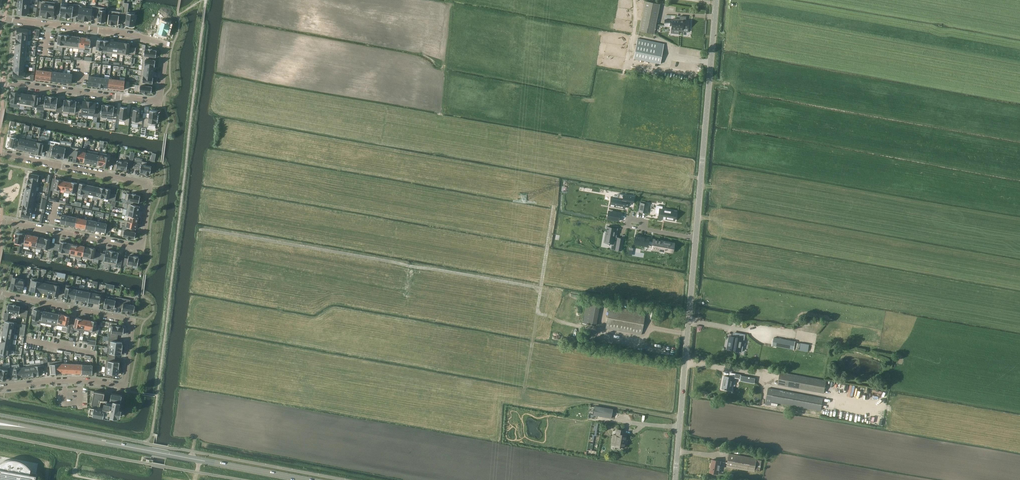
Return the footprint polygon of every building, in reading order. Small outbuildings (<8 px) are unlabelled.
[(44,15),(47,16),(49,2),(43,1),(43,2),(39,1),(39,8),(42,8),(41,15),(44,15)] [(645,1),(639,31),(654,34),(659,4),(645,1)] [(55,2),(49,2),(47,16),(50,16),(54,16),(54,9),(57,9),(58,3),(55,2)] [(68,4),(58,3),(57,9),(61,9),(60,16),(63,16),(63,17),(66,17),(68,4)] [(74,4),(68,4),(66,17),(69,17),(72,17),(73,10),(76,11),(77,4),(74,4)] [(84,20),(86,7),(80,6),(80,5),(77,4),(76,11),(79,11),(78,19),(82,19),(84,20)] [(92,13),(95,13),(96,6),(92,6),(92,7),(86,6),(86,7),(84,20),(88,20),(91,20),(92,13)] [(96,6),(95,13),(98,13),(98,17),(99,17),(98,22),(99,22),(103,23),(104,22),(105,22),(106,8),(100,7),(96,6)] [(109,11),(108,23),(109,23),(109,24),(113,25),(114,24),(118,25),(119,21),(122,21),(122,20),(123,12),(109,11)] [(127,26),(132,27),(132,26),(134,27),(134,22),(135,22),(135,19),(134,19),(135,13),(128,12),(123,11),(123,12),(122,20),(126,21),(126,26),(127,26)] [(672,26),(671,33),(679,34),(679,31),(683,32),(683,28),(689,28),(689,27),(690,24),(689,24),(689,21),(686,20),(686,16),(680,16),(680,19),(675,19),(675,21),(670,20),(665,20),(664,25),(672,26)] [(158,18),(156,24),(160,26),(158,34),(165,36),(166,32),(168,32),(169,28),(170,26),(168,25),(168,24),(162,22),(162,19),(158,18)] [(63,47),(64,35),(59,34),(58,42),(55,41),(54,48),(57,48),(57,46),(63,47)] [(93,53),(93,46),(90,46),(91,38),(86,38),(84,50),(90,50),(89,52),(93,53)] [(637,38),(633,58),(660,64),(664,44),(637,38)] [(102,50),(103,40),(98,39),(97,47),(93,46),(93,53),(96,53),(96,52),(102,53),(102,50)] [(132,54),(133,48),(130,47),(130,43),(124,43),(123,55),(129,56),(129,54),(132,54)] [(142,55),(143,55),(149,56),(156,57),(156,56),(157,56),(157,52),(157,51),(152,50),(153,49),(148,49),(148,50),(142,49),(142,55)] [(142,65),(155,66),(156,60),(149,59),(149,56),(143,55),(142,59),(143,59),(142,65)] [(141,76),(140,82),(139,82),(139,85),(146,86),(146,82),(153,83),(153,77),(141,76)] [(146,86),(139,85),(138,85),(137,91),(143,92),(143,93),(147,93),(147,92),(151,93),(152,92),(153,88),(152,87),(146,86)] [(20,103),(21,93),(17,93),(11,92),(11,93),(10,93),(10,99),(10,103),(19,104),(20,103)] [(21,93),(20,103),(19,104),(19,105),(26,106),(28,94),(21,93)] [(32,106),(31,106),(31,107),(37,108),(37,110),(41,110),(41,104),(38,103),(39,95),(33,95),(32,106)] [(50,110),(52,96),(46,96),(45,104),(41,104),(41,110),(44,111),(44,110),(50,110)] [(59,112),(60,106),(57,106),(58,97),(55,97),(52,96),(50,110),(56,111),(56,112),(59,112)] [(60,106),(59,112),(63,113),(69,114),(69,111),(71,100),(68,99),(68,100),(64,99),(63,106),(60,106)] [(75,114),(78,115),(79,108),(76,108),(77,101),(73,100),(71,100),(69,111),(69,114),(75,115),(75,114)] [(82,109),(79,108),(78,115),(78,117),(82,118),(82,115),(88,116),(89,102),(87,101),(83,101),(82,109)] [(88,116),(94,116),(94,117),(97,117),(98,111),(95,110),(96,103),(92,102),(89,102),(88,116)] [(100,117),(100,118),(107,119),(108,105),(105,105),(102,104),(101,111),(98,111),(97,117),(100,117)] [(111,105),(108,105),(107,119),(112,120),(112,121),(116,122),(117,113),(114,113),(115,106),(111,106),(111,105)] [(121,107),(119,121),(125,122),(125,124),(129,125),(130,116),(126,116),(127,109),(127,107),(121,107)] [(139,117),(140,110),(134,109),(132,123),(138,124),(142,124),(143,118),(139,117)] [(143,127),(148,127),(148,125),(155,126),(156,122),(158,122),(158,115),(157,115),(157,111),(150,110),(149,118),(144,118),(143,127)] [(14,147),(17,148),(20,136),(19,139),(16,138),(16,135),(10,134),(9,141),(8,141),(7,145),(8,145),(8,146),(14,148),(14,147)] [(25,140),(23,149),(29,150),(32,139),(26,138),(26,140),(25,140)] [(36,152),(38,142),(37,142),(37,140),(32,139),(29,150),(36,152)] [(38,139),(38,142),(36,152),(42,153),(42,150),(47,151),(48,144),(49,141),(38,139)] [(57,157),(59,147),(48,144),(47,151),(52,152),(51,156),(55,157),(54,157),(57,157)] [(65,154),(69,155),(71,147),(60,144),(59,147),(57,157),(60,158),(64,158),(65,154)] [(81,149),(71,147),(69,155),(74,156),(73,160),(79,161),(81,149)] [(87,153),(86,153),(87,150),(81,149),(79,161),(84,162),(85,162),(87,153)] [(99,155),(98,155),(96,165),(98,165),(103,166),(105,156),(104,156),(105,154),(100,153),(99,155)] [(103,166),(109,167),(109,163),(114,164),(115,158),(111,157),(111,155),(105,154),(104,156),(105,156),(103,166)] [(144,174),(149,175),(149,174),(150,174),(150,173),(151,173),(152,168),(151,168),(152,166),(147,165),(147,162),(142,161),(143,159),(135,157),(133,168),(140,169),(140,172),(144,173),(144,174)] [(132,168),(134,158),(131,158),(131,160),(123,159),(123,161),(118,160),(116,168),(117,168),(117,169),(122,170),(122,169),(127,170),(127,167),(132,168)] [(60,189),(62,180),(56,179),(55,185),(52,184),(51,190),(60,192),(60,189)] [(83,197),(84,193),(85,184),(86,184),(80,183),(77,195),(83,197)] [(104,198),(106,188),(100,187),(99,196),(98,196),(98,199),(103,200),(104,198)] [(111,189),(106,188),(104,198),(109,199),(109,200),(112,200),(113,194),(110,194),(111,189)] [(132,194),(126,193),(125,200),(139,202),(140,202),(141,197),(140,197),(140,196),(136,195),(136,194),(132,193),(132,194)] [(611,198),(610,205),(615,206),(615,204),(625,206),(625,202),(632,203),(634,196),(618,194),(617,199),(611,198)] [(133,205),(134,201),(127,200),(127,203),(128,204),(127,209),(139,212),(140,206),(133,205)] [(640,203),(639,211),(647,213),(648,204),(640,203)] [(657,205),(655,212),(659,213),(658,218),(663,219),(665,219),(675,220),(676,212),(662,210),(662,206),(657,205)] [(139,212),(127,209),(126,215),(128,216),(128,215),(138,217),(139,212)] [(608,215),(607,219),(617,221),(618,217),(619,217),(620,213),(611,211),(610,215),(608,215)] [(136,229),(137,223),(126,221),(125,220),(124,226),(122,226),(122,229),(130,231),(131,228),(136,229)] [(615,237),(615,235),(616,235),(617,229),(607,227),(605,237),(609,238),(608,243),(616,244),(615,250),(621,251),(623,239),(617,238),(617,239),(615,239),(615,237)] [(130,231),(122,229),(121,236),(126,237),(126,238),(130,239),(130,238),(135,239),(135,238),(136,238),(137,233),(136,233),(136,232),(130,231)] [(24,244),(26,234),(23,234),(23,233),(17,232),(16,234),(15,238),(16,238),(15,242),(21,243),(24,244)] [(31,245),(33,235),(26,234),(24,244),(24,246),(29,247),(30,245),(31,245)] [(636,235),(634,244),(645,246),(646,244),(653,245),(652,248),(659,250),(660,247),(665,248),(665,250),(672,252),(674,243),(654,239),(653,241),(648,240),(649,237),(636,235)] [(43,247),(45,238),(38,237),(36,249),(36,248),(42,250),(42,247),(43,247)] [(43,248),(53,250),(55,243),(50,242),(51,239),(45,238),(43,247),(43,248)] [(66,243),(66,242),(61,241),(60,245),(55,243),(53,250),(59,251),(58,253),(64,254),(64,252),(66,243)] [(76,257),(76,254),(78,245),(71,243),(71,244),(69,253),(70,253),(69,256),(76,257)] [(78,245),(76,254),(76,257),(81,258),(82,256),(83,256),(85,246),(78,245)] [(94,258),(99,259),(100,253),(95,252),(96,248),(90,247),(88,259),(94,261),(94,258)] [(110,264),(112,251),(110,250),(110,251),(106,250),(105,254),(100,253),(99,259),(104,260),(103,263),(110,264)] [(115,252),(112,251),(110,264),(116,265),(117,263),(122,264),(123,258),(118,257),(119,253),(115,252)] [(126,267),(132,268),(132,265),(137,266),(138,264),(139,265),(140,259),(139,259),(139,258),(138,258),(138,257),(134,256),(133,257),(129,256),(128,259),(124,258),(123,265),(127,266),(126,267)] [(19,278),(13,277),(14,275),(10,274),(9,280),(12,281),(11,288),(17,290),(19,278)] [(28,284),(29,278),(25,277),(25,279),(19,278),(17,290),(17,289),(23,291),(24,284),(28,284)] [(30,290),(35,291),(38,279),(32,278),(29,278),(28,284),(31,285),(30,290)] [(59,290),(62,291),(64,284),(61,283),(61,284),(55,282),(53,294),(53,295),(58,296),(59,290)] [(70,298),(72,286),(73,286),(67,285),(64,284),(62,291),(66,291),(64,297),(70,298)] [(102,292),(96,291),(94,303),(99,304),(100,298),(103,299),(105,290),(102,289),(102,292)] [(94,303),(96,291),(91,290),(88,302),(89,302),(94,303)] [(115,306),(118,307),(119,300),(120,298),(116,297),(116,298),(111,297),(111,299),(106,298),(104,306),(105,306),(105,307),(109,308),(110,307),(114,308),(115,306)] [(125,301),(119,300),(118,307),(122,308),(122,310),(126,311),(126,312),(129,313),(130,312),(134,313),(134,311),(135,312),(136,307),(135,307),(135,305),(124,303),(125,301)] [(600,306),(587,303),(583,323),(596,325),(600,306)] [(20,316),(27,317),(28,311),(22,309),(22,310),(20,309),(20,306),(16,306),(16,305),(13,304),(13,305),(9,304),(8,306),(7,306),(7,310),(8,310),(7,312),(19,314),(19,313),(21,314),(20,316)] [(610,306),(606,328),(642,335),(646,313),(610,306)] [(41,323),(43,311),(40,310),(34,309),(34,310),(33,314),(32,321),(38,322),(41,323)] [(65,315),(59,313),(57,326),(56,329),(62,330),(62,326),(65,315)] [(70,333),(72,324),(69,324),(70,316),(65,315),(62,326),(62,330),(61,331),(70,333)] [(73,333),(74,329),(80,330),(82,319),(76,318),(75,325),(72,324),(70,333),(73,333)] [(92,321),(89,332),(95,333),(94,335),(98,336),(99,330),(96,329),(97,321),(92,320),(92,321)] [(110,337),(116,337),(117,333),(123,334),(124,333),(125,333),(125,329),(124,329),(124,328),(121,327),(121,326),(116,325),(116,327),(112,326),(112,333),(110,332),(110,337)] [(727,349),(736,350),(737,346),(740,347),(741,347),(742,342),(743,340),(742,341),(741,340),(741,339),(742,339),(744,339),(745,335),(736,333),(735,337),(729,336),(727,349)] [(108,347),(122,349),(123,345),(122,345),(122,342),(116,341),(116,337),(110,337),(109,341),(108,347)] [(774,337),(772,346),(794,349),(795,341),(774,337)] [(801,343),(799,350),(808,352),(809,345),(801,343)] [(108,353),(107,357),(114,358),(114,354),(121,355),(121,352),(122,352),(122,349),(108,347),(107,353),(108,353)] [(106,360),(105,366),(119,368),(120,362),(113,361),(114,358),(107,357),(107,360),(106,360)] [(35,363),(35,366),(37,375),(42,374),(41,367),(44,367),(43,360),(40,361),(41,362),(35,363)] [(13,366),(14,368),(11,368),(11,375),(12,375),(15,374),(15,378),(21,377),(19,368),(20,368),(19,365),(13,366)] [(119,368),(105,366),(105,373),(105,376),(113,377),(114,374),(118,374),(118,373),(119,373),(120,369),(119,369),(119,368)] [(3,367),(0,379),(6,380),(7,375),(8,368),(3,367)] [(780,372),(778,385),(824,393),(826,381),(780,372)] [(722,388),(732,390),(734,378),(740,379),(741,376),(741,375),(731,373),(731,377),(725,376),(722,388)] [(765,404),(771,405),(772,401),(821,411),(823,398),(768,388),(765,404)] [(104,402),(103,407),(103,409),(98,408),(100,399),(103,400),(105,393),(94,391),(91,405),(93,405),(92,407),(90,406),(89,413),(93,414),(104,416),(105,416),(111,418),(111,416),(117,417),(118,415),(121,416),(122,409),(119,408),(120,402),(121,402),(122,395),(112,393),(110,400),(110,403),(104,402)] [(612,409),(595,406),(593,415),(611,418),(612,409)] [(617,435),(615,446),(623,447),(625,435),(623,435),(624,430),(617,429),(616,435),(617,435)] [(729,453),(727,467),(754,472),(755,470),(760,471),(762,460),(757,460),(757,458),(729,453)] [(37,475),(36,475),(36,476),(30,474),(31,469),(28,466),(25,463),(22,461),(18,460),(14,459),(10,459),(6,460),(2,461),(0,462),(0,479),(36,479),(37,475)] [(712,460),(710,472),(718,474),(720,461),(712,460)]
